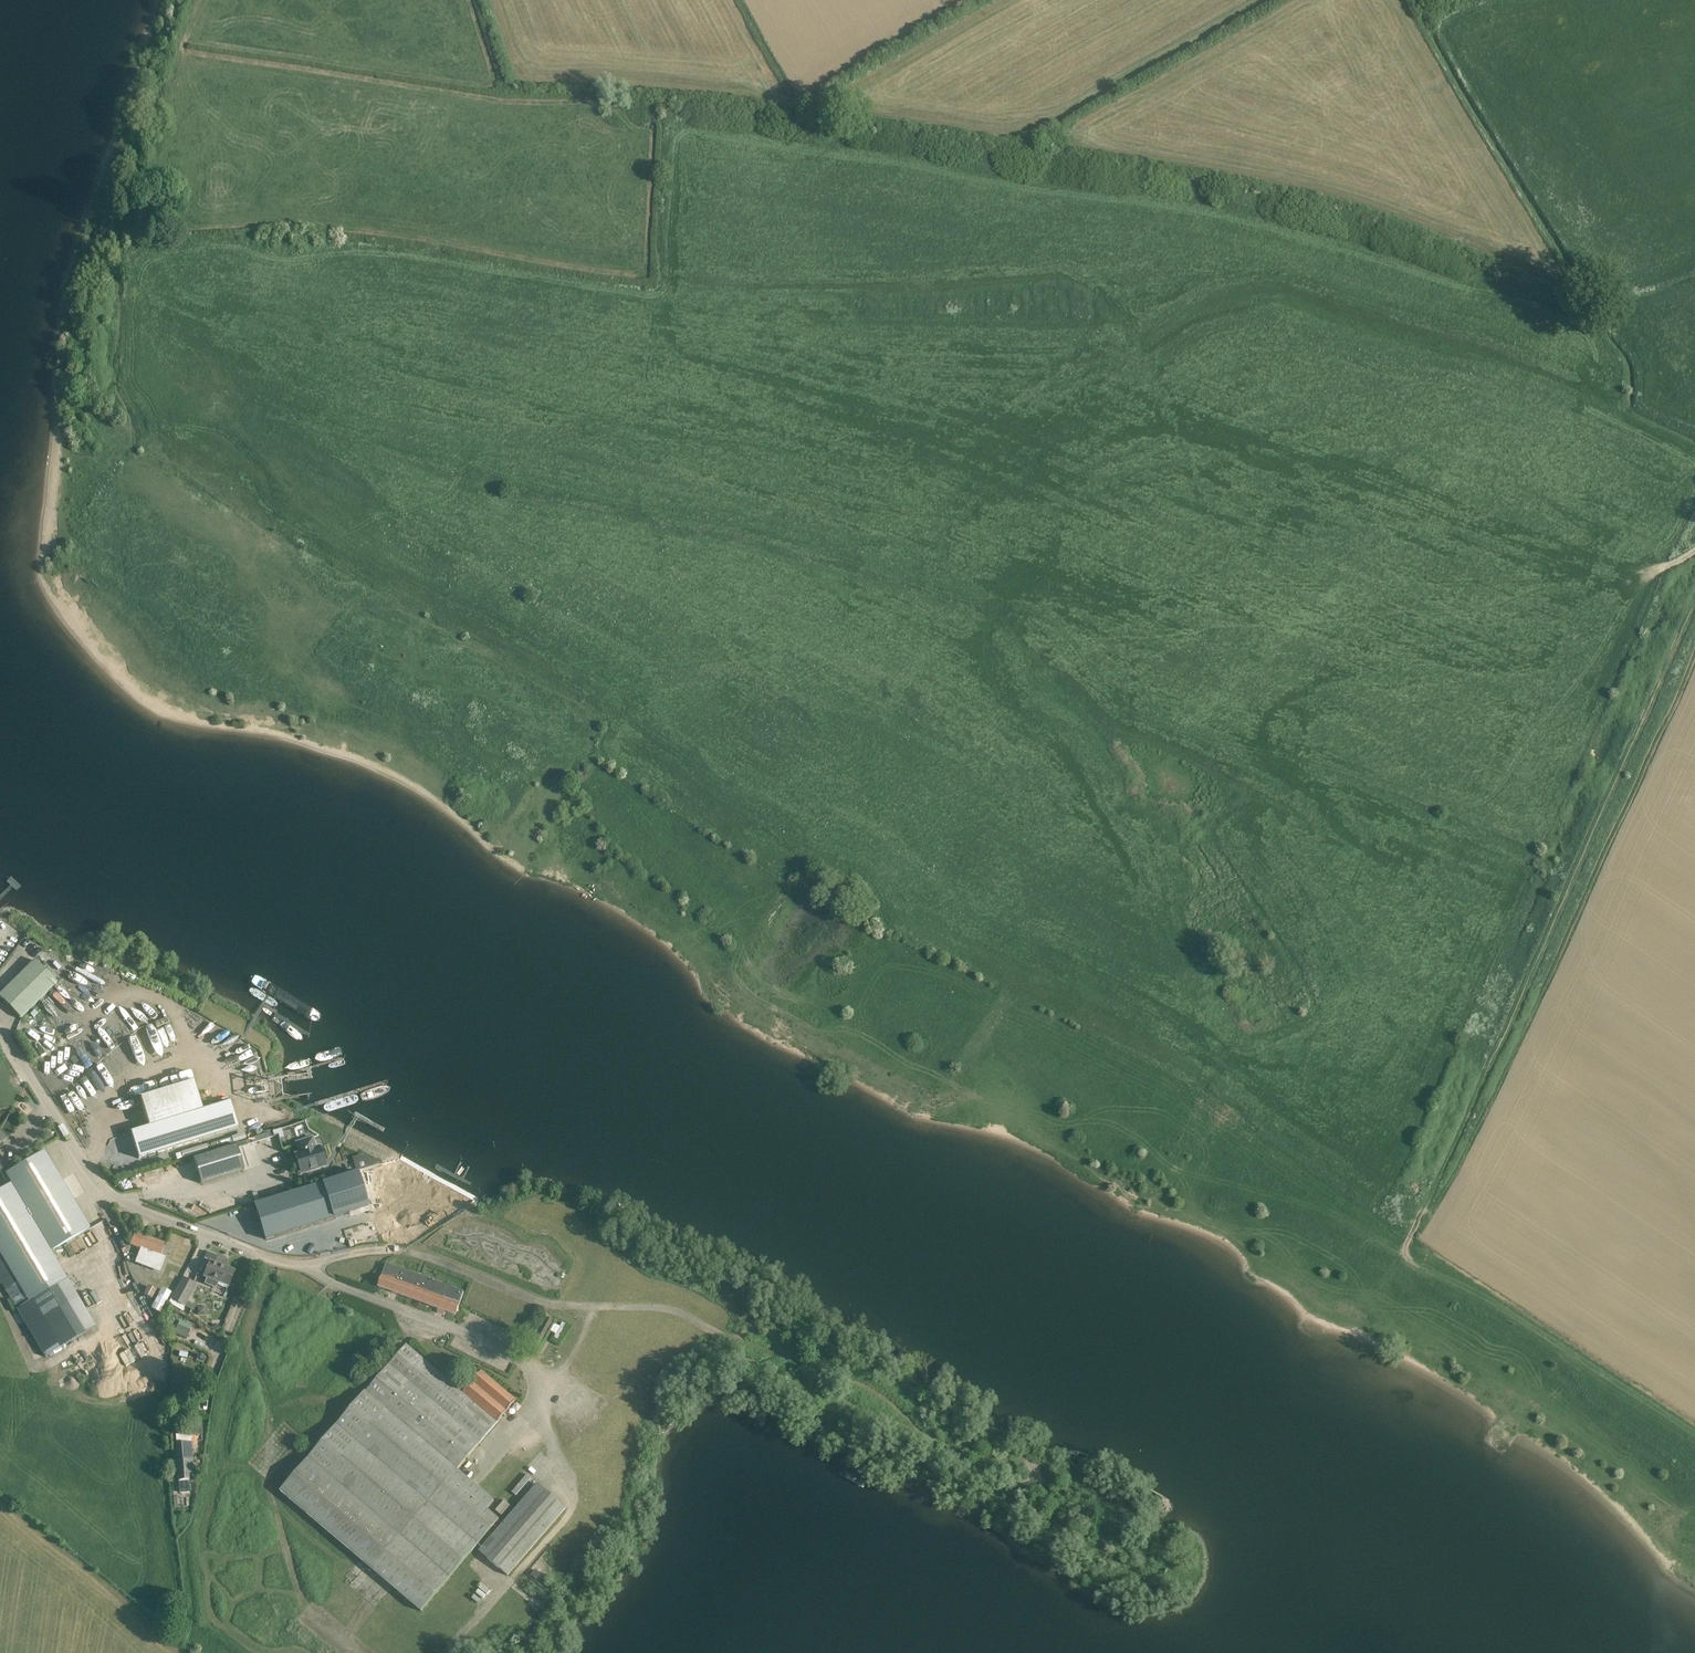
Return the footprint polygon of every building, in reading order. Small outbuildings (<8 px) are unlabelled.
[(0,994),(0,997),(21,1018),(57,983),(34,960),(0,994)] [(179,1080),(194,1075),(191,1067),(176,1072),(179,1080)] [(57,1087),(73,1080),(71,1074),(54,1082),(57,1087)] [(194,1082),(167,1090),(175,1119),(202,1111),(194,1082)] [(167,1090),(140,1099),(149,1127),(175,1119),(167,1090)] [(149,1127),(131,1133),(139,1158),(237,1128),(230,1102),(202,1111),(175,1119),(149,1127)] [(245,1140),(247,1145),(273,1137),(271,1132),(245,1140)] [(315,1148),(312,1137),(295,1143),(298,1152),(295,1154),(301,1173),(326,1165),(320,1147),(315,1148)] [(200,1184),(244,1170),(236,1145),(193,1159),(200,1184)] [(0,1164),(0,1173),(8,1186),(0,1190),(0,1254),(16,1282),(5,1289),(45,1357),(84,1334),(56,1286),(67,1280),(50,1251),(77,1235),(80,1240),(92,1233),(89,1228),(44,1151),(6,1174),(0,1164)] [(357,1171),(380,1165),(362,1154),(353,1157),(357,1171)] [(357,1173),(322,1184),(254,1205),(265,1239),(367,1207),(357,1173)] [(131,1245),(140,1248),(134,1263),(160,1273),(166,1257),(159,1255),(164,1243),(156,1240),(153,1239),(136,1232),(131,1245)] [(223,1266),(226,1258),(217,1255),(214,1263),(209,1261),(203,1276),(207,1278),(204,1283),(216,1288),(218,1282),(228,1286),(234,1270),(223,1266)] [(456,1315),(460,1303),(464,1292),(386,1264),(382,1276),(378,1287),(456,1315)] [(182,1277),(170,1299),(193,1311),(195,1306),(187,1302),(196,1284),(182,1277)] [(152,1299),(156,1291),(148,1287),(144,1295),(152,1299)] [(160,1314),(171,1293),(161,1289),(151,1309),(160,1314)] [(559,1328),(555,1325),(557,1321),(551,1318),(538,1342),(542,1344),(550,1330),(556,1333),(553,1338),(559,1341),(568,1326),(562,1323),(559,1328)] [(187,1339),(190,1331),(190,1330),(177,1324),(173,1333),(187,1339)] [(108,1376),(146,1356),(139,1344),(102,1364),(108,1376)] [(499,1519),(487,1509),(494,1500),(457,1469),(497,1422),(516,1399),(482,1370),(463,1392),(406,1344),(366,1392),(365,1391),(279,1491),(421,1611),(499,1519)] [(194,1434),(202,1434),(201,1417),(193,1418),(194,1434)] [(179,1493),(189,1492),(188,1473),(193,1472),(190,1442),(176,1443),(179,1482),(179,1493)] [(527,1475),(512,1493),(516,1496),(531,1478),(527,1475)] [(566,1508),(537,1483),(479,1551),(508,1576),(566,1508)] [(504,1500),(495,1511),(501,1516),(510,1506),(504,1500)] [(535,1570),(531,1575),(535,1579),(540,1574),(535,1570)]
